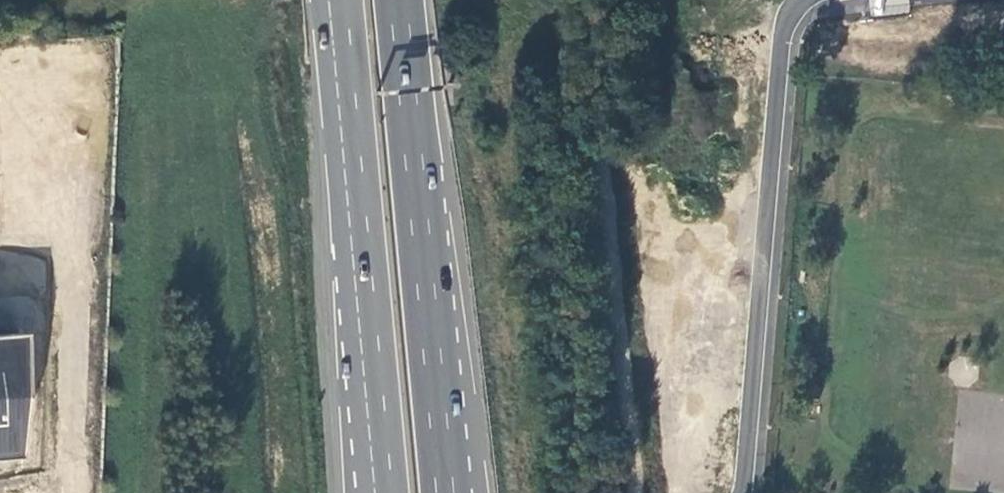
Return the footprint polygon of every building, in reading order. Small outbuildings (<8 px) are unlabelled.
[(955,386),(968,388),(978,377),(980,365),(971,355),(957,354),(948,363),(947,376),(955,386)]
